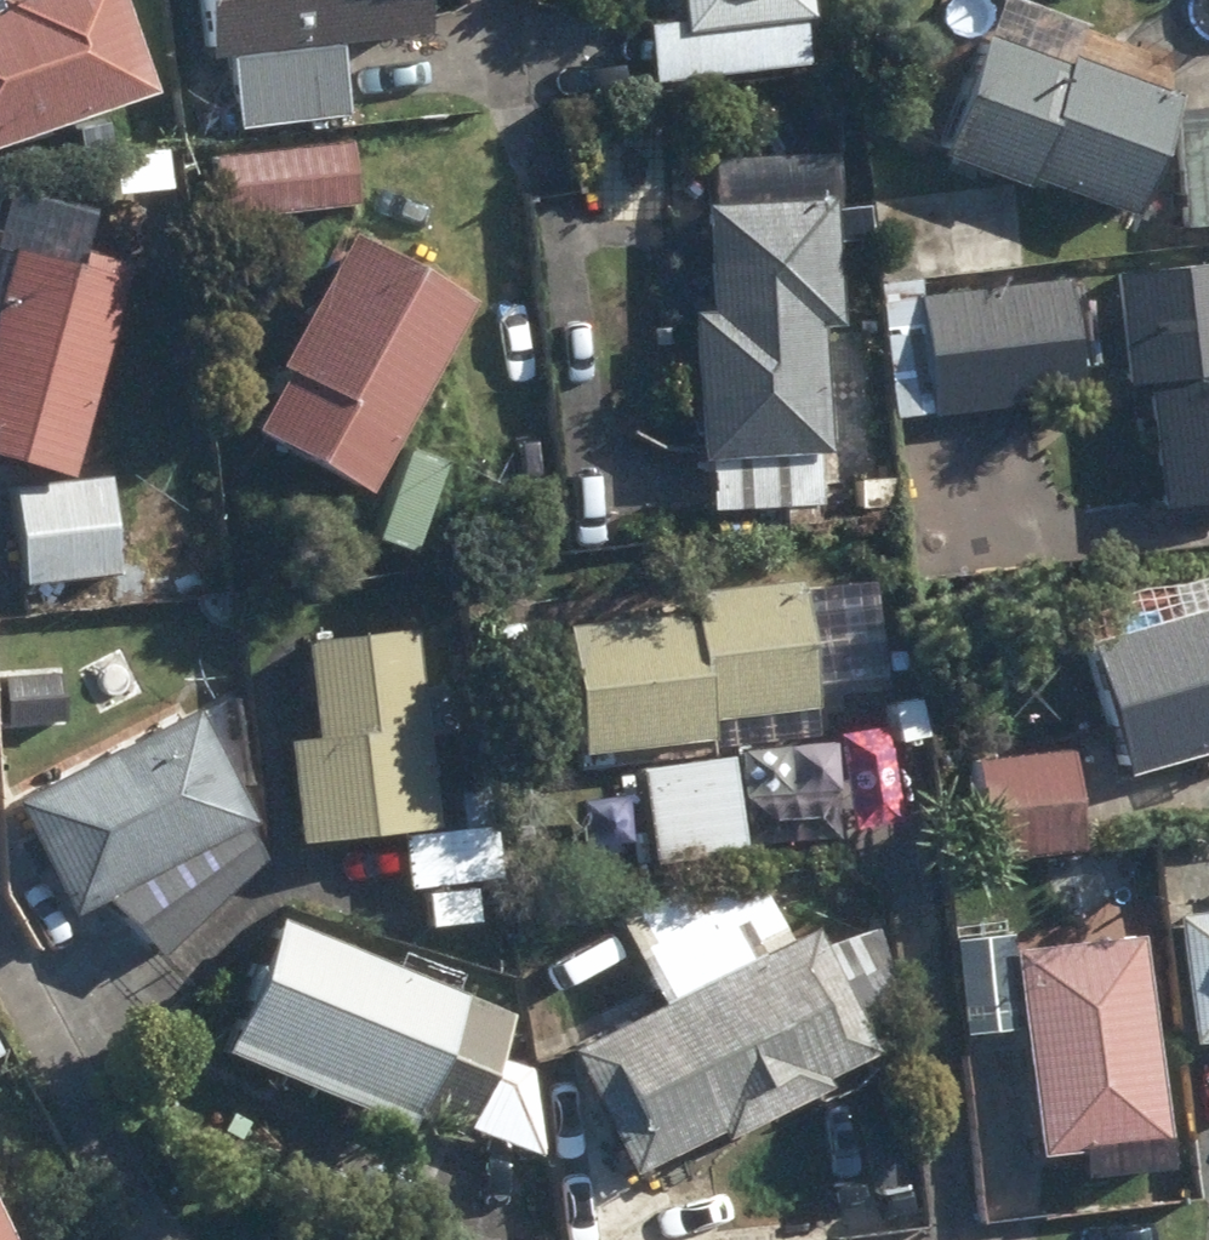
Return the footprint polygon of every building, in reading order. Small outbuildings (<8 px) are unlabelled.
[(164,94),(131,0),(11,0),(7,1),(11,10),(0,14),(0,151),(164,94)] [(246,127),(353,116),(346,43),(435,34),(432,0),(214,0),(220,59),(239,57),(246,127)] [(616,92),(812,67),(806,20),(820,19),(818,0),(689,0),(692,25),(608,35),(616,92)] [(1144,221),(1188,98),(1078,59),(1091,23),(1026,0),(1009,0),(952,159),(1034,189),(1037,182),(1144,221)] [(1195,231),(1208,230),(1208,132),(1186,134),(1195,231)] [(223,163),(229,220),(363,206),(357,149),(223,163)] [(119,157),(121,197),(176,194),(174,155),(119,157)] [(700,316),(709,463),(838,455),(831,329),(848,327),(840,202),(716,209),(723,315),(700,316)] [(264,432),(377,495),(483,303),(358,237),(287,368),(295,374),(264,432)] [(77,480),(139,269),(91,256),(88,268),(22,249),(0,327),(0,457),(77,480)] [(1173,510),(1208,506),(1208,269),(1125,278),(1137,386),(1159,385),(1173,510)] [(945,394),(948,419),(1089,401),(1074,281),(889,303),(901,400),(945,394)] [(14,493),(22,586),(125,577),(116,484),(14,493)] [(1135,777),(1208,756),(1208,571),(1087,606),(1135,777)] [(578,630),(593,757),(719,743),(720,749),(823,738),(819,709),(823,709),(810,583),(698,596),(701,617),(578,630)] [(298,747),(311,848),(446,830),(435,742),(462,739),(456,690),(428,693),(422,636),(314,648),(325,744),(298,747)] [(23,807),(82,919),(263,825),(205,711),(23,807)] [(987,766),(998,863),(1089,853),(1078,755),(987,766)] [(652,773),(665,866),(750,855),(737,761),(652,773)] [(409,840),(415,891),(505,883),(496,791),(463,794),(466,836),(409,840)] [(155,926),(173,946),(191,930),(171,910),(155,926)] [(1200,1044),(1208,1043),(1208,917),(1187,920),(1200,1044)] [(478,1133),(547,1162),(537,1072),(504,1058),(521,1017),(289,922),(234,1055),(423,1133),(427,1125),(473,1144),(478,1133)] [(580,1053),(642,1178),(730,1133),(734,1142),(837,1090),(831,1080),(885,1054),(822,930),(580,1053)] [(1022,955),(1048,1159),(1175,1144),(1150,939),(1022,955)] [(962,970),(964,1009),(998,1006),(996,968),(962,970)] [(708,1199),(729,1233),(763,1212),(740,1178),(708,1199)] [(0,1201),(0,1239),(19,1239),(0,1201)]
